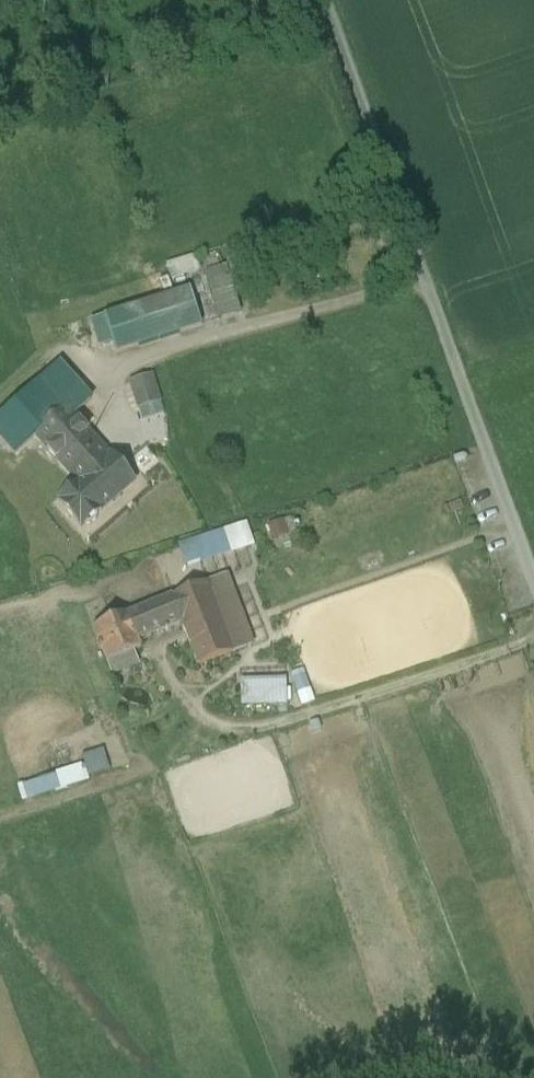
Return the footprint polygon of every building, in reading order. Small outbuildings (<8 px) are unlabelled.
[(208,270),(226,265),(223,252),(205,257),(208,270)] [(230,272),(217,276),(225,301),(237,297),(230,272)] [(116,354),(201,327),(189,292),(105,318),(113,346),(116,354)] [(113,346),(105,318),(91,322),(100,350),(113,346)] [(64,409),(72,418),(91,401),(59,366),(8,412),(37,445),(39,442),(35,436),(64,409)] [(148,379),(132,385),(138,406),(155,401),(148,379)] [(72,418),(64,409),(35,436),(39,442),(78,485),(108,458),(72,418)] [(108,458),(78,485),(58,503),(81,530),(85,527),(89,527),(97,521),(98,516),(134,484),(110,457),(108,458)] [(273,539),(293,531),(287,517),(267,526),(273,539)] [(241,521),(179,542),(187,567),(252,547),(241,521)] [(227,588),(208,595),(219,620),(220,620),(233,655),(250,649),(227,588)] [(174,609),(184,637),(211,626),(210,624),(219,620),(208,595),(174,609)] [(169,606),(138,618),(146,640),(158,635),(157,631),(176,624),(169,606)] [(146,640),(138,618),(96,635),(109,667),(150,651),(146,640)] [(190,653),(196,668),(233,655),(220,620),(219,620),(210,624),(211,626),(216,642),(190,653)] [(184,637),(190,653),(216,642),(211,626),(184,637)] [(288,678),(242,679),(241,702),(288,702),(288,678)] [(84,763),(18,783),(23,799),(89,779),(84,763)]
